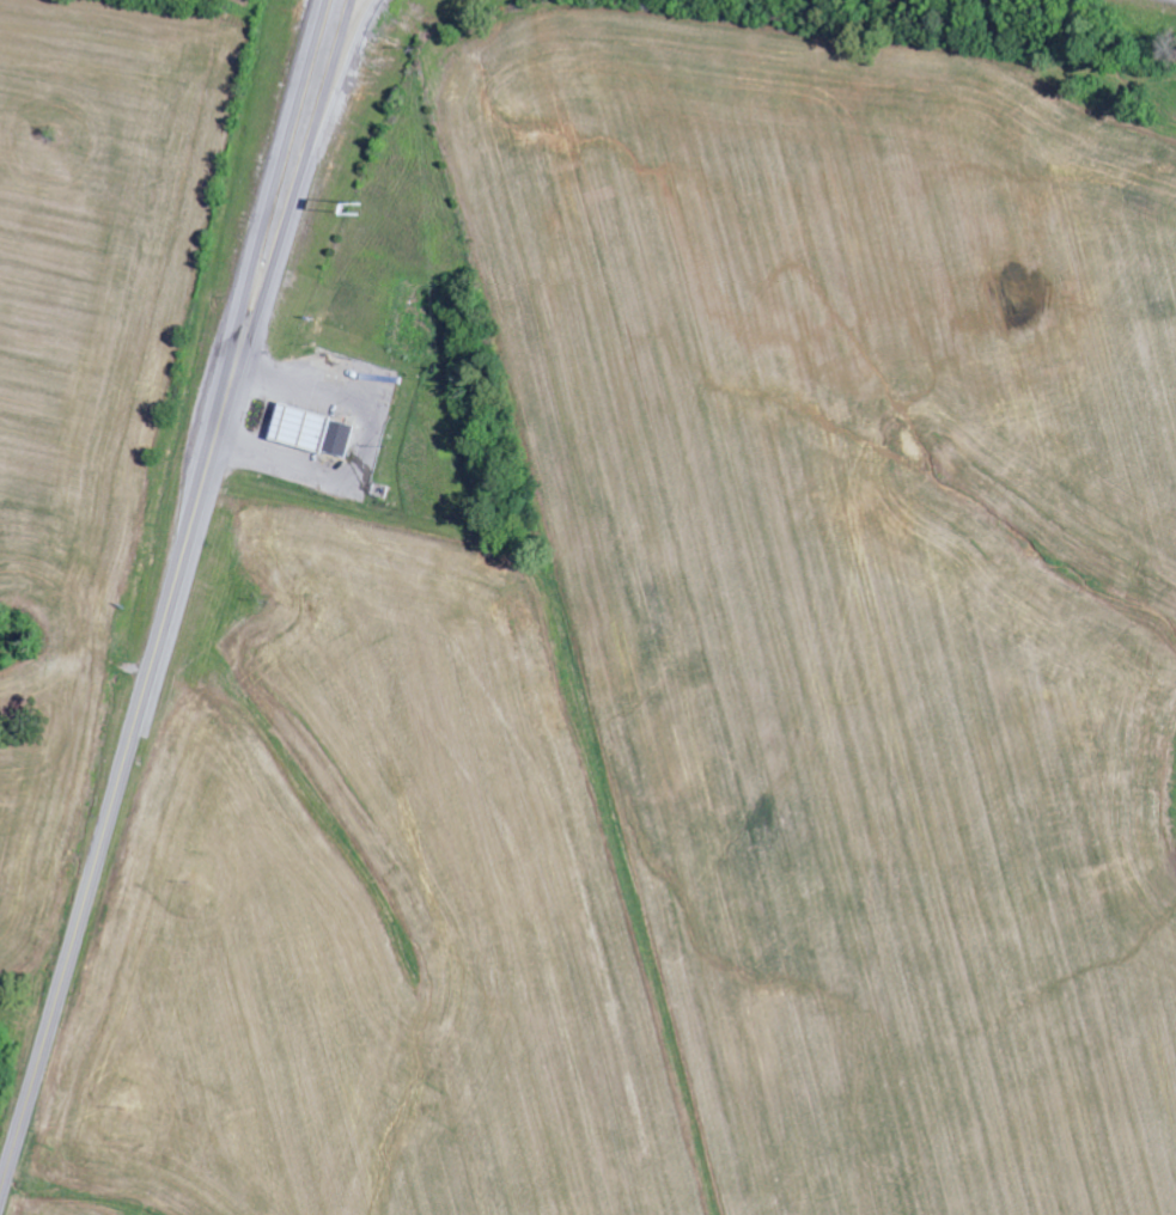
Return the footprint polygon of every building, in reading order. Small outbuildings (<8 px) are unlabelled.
[(321,454),(321,453),(346,459),(354,424),(280,407),(271,442),(321,454)]
